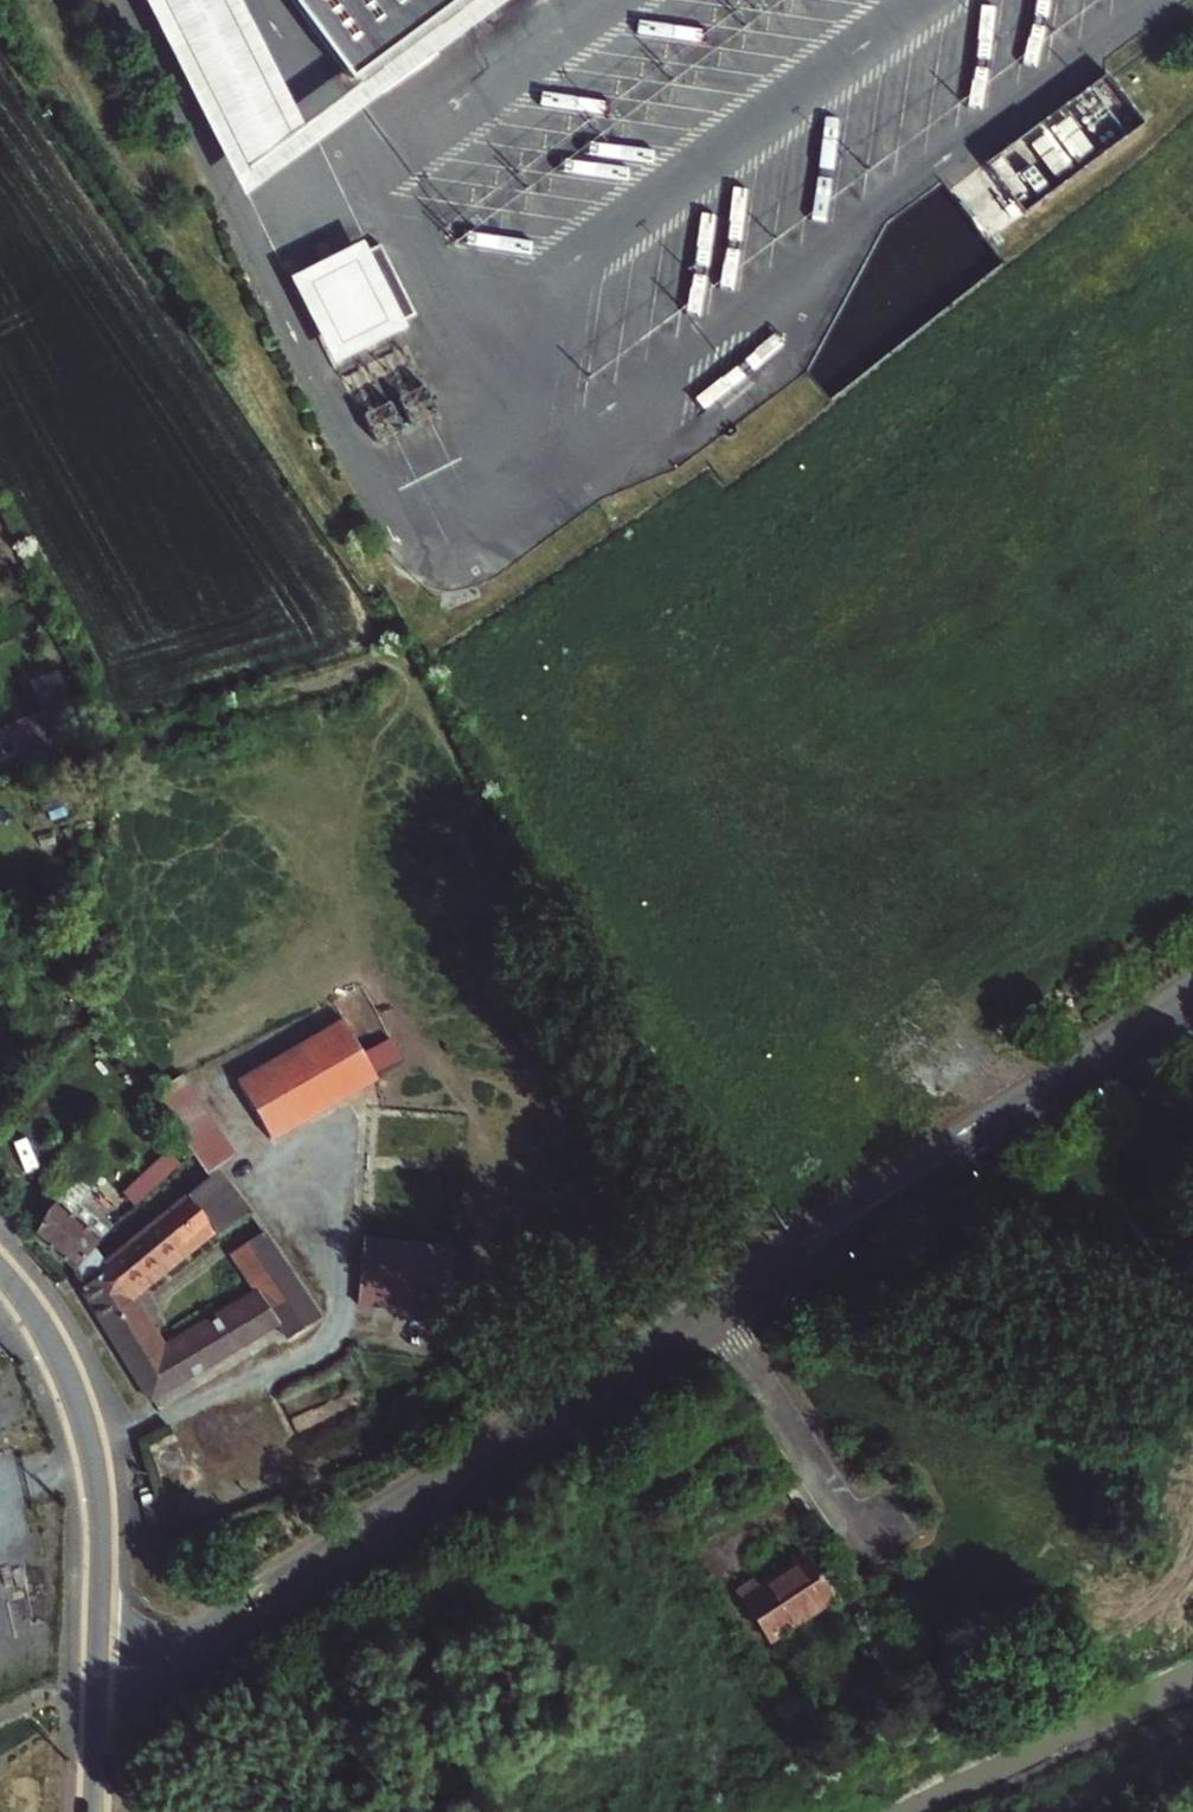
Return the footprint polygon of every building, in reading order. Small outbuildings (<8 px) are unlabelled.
[(351,81),(358,89),(298,135),(231,0),(142,0),(242,204),(517,0),(460,0),(351,81)] [(351,81),(460,0),(291,0),(351,81)] [(1017,218),(1152,124),(1111,65),(976,158),(1017,218)] [(358,238),(292,271),(334,356),(400,323),(358,238)] [(12,738),(28,773),(56,759),(39,724),(12,738)] [(384,1071),(411,1057),(382,1004),(248,1075),(280,1135),(387,1077),(384,1071)] [(194,1067),(173,1080),(213,1145),(223,1161),(244,1147),(194,1067)] [(74,1270),(108,1228),(81,1202),(93,1189),(83,1179),(94,1167),(73,1147),(40,1180),(61,1199),(47,1212),(34,1236),(74,1270)] [(141,1203),(187,1161),(174,1147),(128,1190),(141,1203)] [(161,1343),(128,1283),(213,1221),(218,1229),(253,1209),(223,1162),(74,1270),(82,1290),(151,1402),(278,1326),(288,1340),(321,1320),(266,1231),(234,1250),(259,1290),(161,1343)] [(364,1238),(358,1305),(448,1315),(455,1248),(364,1238)] [(828,1593),(799,1549),(753,1579),(750,1574),(729,1587),(762,1636),(828,1593)]
